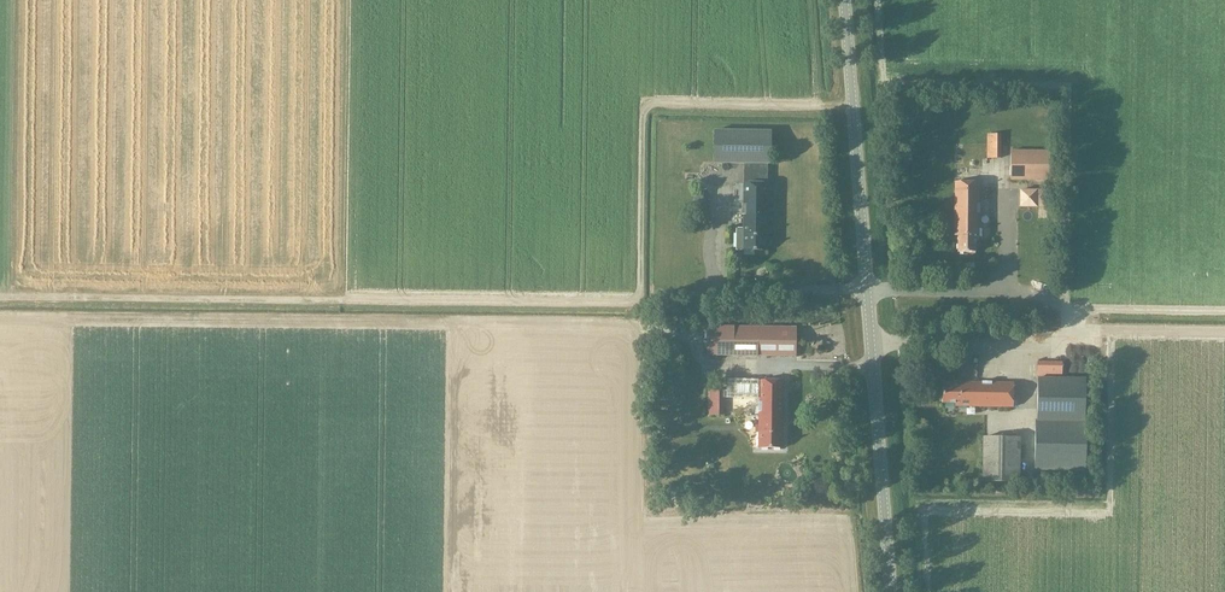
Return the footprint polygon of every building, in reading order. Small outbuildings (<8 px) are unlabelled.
[(744,163),(743,227),(736,227),(736,249),(766,250),(768,182),(767,182),(767,163),(771,163),(771,131),(715,130),(715,131),(667,131),(666,179),(700,180),(701,162),(744,163)] [(1001,158),(1001,133),(987,133),(987,158),(1001,158)] [(1049,180),(1049,150),(1011,150),(1010,180),(1049,180)] [(979,181),(955,181),(954,235),(958,235),(958,252),(969,252),(975,253),(975,240),(978,240),(979,181)] [(1049,190),(1019,190),(1019,207),(1048,208),(1049,190)] [(706,355),(796,356),(796,327),(707,326),(706,355)] [(682,355),(682,345),(669,344),(669,354),(682,355)] [(1061,376),(1062,362),(1037,361),(1037,375),(1061,376)] [(1083,459),(1083,449),(1084,377),(1037,377),(1037,469),(1083,470),(1083,459)] [(783,380),(759,380),(758,447),(782,448),(783,380)] [(1013,406),(1013,382),(943,382),(943,396),(942,396),(942,402),(955,402),(955,406),(1013,406)] [(754,399),(754,387),(728,386),(728,398),(754,399)] [(723,415),(723,390),(709,390),(708,415),(723,415)] [(1020,481),(1020,469),(1020,437),(983,437),(983,481),(1020,481)] [(670,497),(690,496),(690,487),(670,487),(670,497)]
